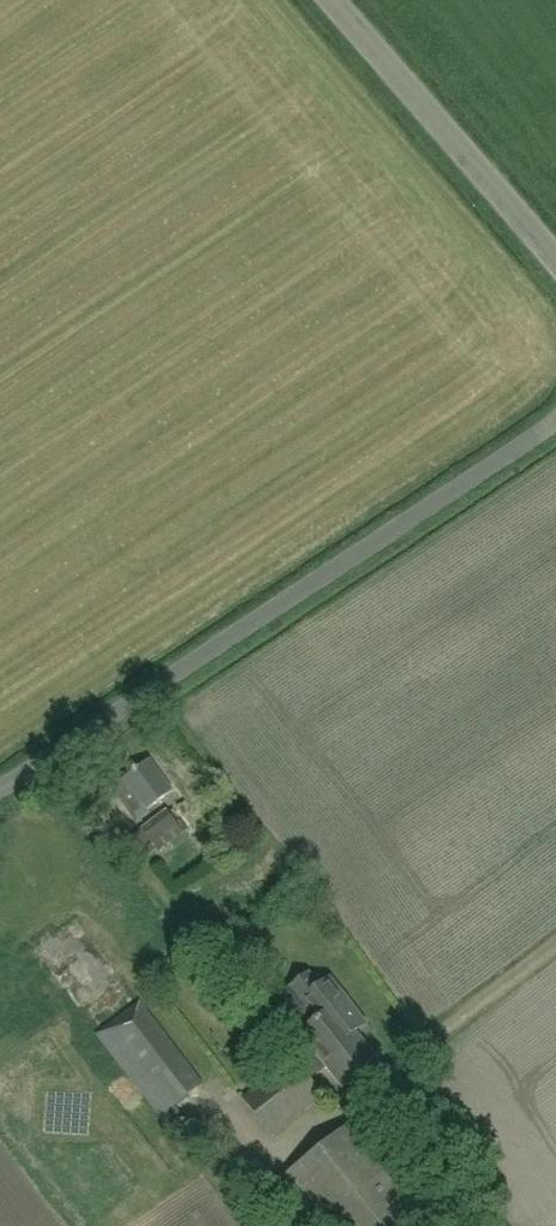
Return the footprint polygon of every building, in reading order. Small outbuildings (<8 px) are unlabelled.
[(146,811),(173,790),(151,760),(113,789),(137,822),(148,813),(146,811)] [(185,831),(189,828),(175,810),(170,813),(167,810),(133,836),(149,858),(159,851),(161,853),(186,833),(185,831)] [(310,973),(283,993),(301,1017),(311,1010),(316,1016),(328,1006),(335,1016),(335,1020),(326,1028),(331,1034),(335,1031),(337,1033),(349,1024),(356,1033),(367,1024),(354,1007),(331,978),(320,987),(310,973)] [(189,1125),(174,1105),(203,1084),(141,1001),(97,1034),(176,1136),(189,1125)] [(344,1086),(377,1061),(349,1024),(337,1033),(335,1031),(331,1034),(326,1028),(335,1020),(335,1016),(328,1006),(316,1016),(319,1021),(303,1032),(315,1048),(296,1062),(293,1059),(242,1098),(271,1136),(324,1095),(312,1080),(330,1067),(344,1086)] [(362,1115),(275,1184),(309,1225),(451,1225),(362,1115)]
